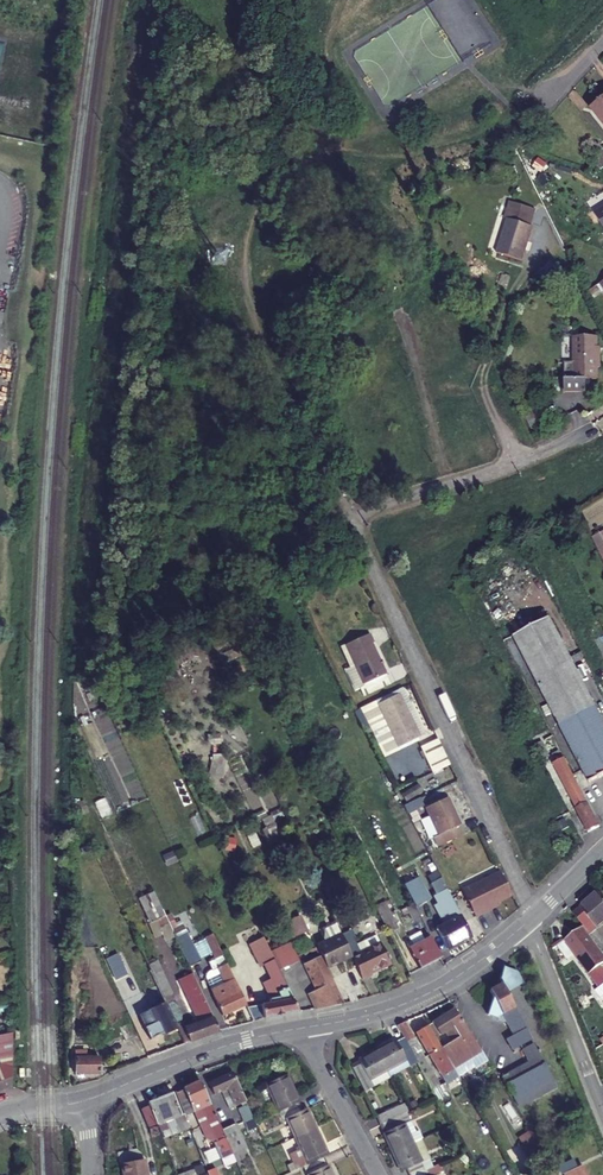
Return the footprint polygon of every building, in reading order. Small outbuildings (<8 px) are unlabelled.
[(593,109),(602,123),(602,101),(593,109)] [(540,237),(545,221),(524,215),(519,231),(522,232),(512,266),(533,272),(543,238),(540,237)] [(579,333),(580,359),(580,368),(571,369),(572,388),(593,388),(592,382),(596,381),(598,379),(598,376),(602,376),(602,335),(602,333),(579,333)] [(580,368),(580,359),(571,360),(571,369),(580,368)] [(589,536),(602,565),(602,530),(589,536)] [(512,639),(589,784),(602,776),(602,726),(546,620),(512,639)] [(368,634),(345,646),(365,685),(388,673),(368,634)] [(418,734),(399,694),(380,703),(399,743),(418,734)] [(353,713),(363,731),(371,727),(361,708),(353,713)] [(79,721),(95,758),(108,752),(91,716),(79,721)] [(436,738),(433,740),(445,764),(448,763),(436,738)] [(445,764),(433,740),(420,746),(433,770),(445,764)] [(573,775),(565,759),(554,766),(576,808),(576,809),(588,832),(601,827),(573,775)] [(131,799),(125,784),(116,787),(112,777),(103,781),(114,806),(131,799)] [(459,825),(461,824),(448,797),(425,807),(438,835),(433,837),(437,845),(463,833),(459,825)] [(417,803),(409,807),(413,814),(420,811),(417,803)] [(492,904),(511,894),(500,871),(462,890),(475,917),(494,907),(492,904)] [(406,892),(413,906),(414,907),(430,899),(418,876),(403,884),(406,892)] [(471,935),(441,878),(431,883),(437,893),(433,895),(438,903),(440,901),(450,920),(444,923),(436,928),(446,948),(471,935)] [(150,920),(164,913),(153,890),(139,897),(150,920)] [(597,891),(572,913),(589,934),(602,922),(602,898),(597,891)] [(434,904),(444,923),(450,920),(440,901),(438,903),(434,904)] [(378,913),(388,934),(398,928),(385,902),(374,907),(378,913)] [(413,921),(420,918),(414,907),(413,906),(407,909),(413,921)] [(290,937),(307,928),(298,912),(282,920),(290,937)] [(326,968),(352,956),(342,935),(342,934),(340,932),(335,922),(322,928),(327,940),(315,947),(320,957),(326,968)] [(581,925),(555,946),(565,960),(574,954),(588,974),(589,973),(599,987),(602,984),(602,955),(581,925)] [(392,963),(381,942),(362,951),(358,943),(355,937),(357,936),(354,929),(342,935),(352,956),(364,979),(373,974),(373,972),(392,963)] [(408,939),(412,948),(425,941),(420,933),(408,939)] [(224,961),(212,934),(205,937),(214,956),(211,958),(214,965),(224,961)] [(362,951),(381,942),(378,934),(358,943),(362,951)] [(425,941),(412,948),(409,949),(420,970),(441,959),(430,938),(425,941)] [(180,946),(190,968),(202,962),(192,940),(180,946)] [(299,961),(291,944),(271,953),(273,957),(279,971),(299,961)] [(299,1013),(279,971),(273,957),(266,960),(268,964),(265,965),(275,988),(280,998),(275,999),(270,1000),(270,1004),(247,1009),(254,1022),(299,1013)] [(326,968),(320,957),(306,965),(319,992),(311,996),(317,1010),(343,1004),(326,968)] [(122,959),(109,965),(125,998),(140,991),(135,980),(132,981),(122,959)] [(224,961),(214,965),(213,966),(212,968),(212,969),(211,971),(211,973),(211,976),(211,978),(212,981),(216,990),(213,991),(218,1003),(217,1003),(223,1016),(246,1005),(226,963),(224,961)] [(150,970),(166,1003),(171,1000),(169,997),(172,995),(156,962),(148,966),(150,970)] [(505,994),(522,985),(516,973),(502,969),(499,981),(501,985),(488,992),(492,999),(486,1016),(496,1020),(496,1021),(505,1024),(511,1037),(504,1041),(511,1053),(530,1042),(505,994)] [(166,1003),(150,970),(143,973),(154,998),(157,998),(161,1006),(149,1011),(139,1016),(151,1040),(176,1028),(164,1004),(166,1003)] [(219,1029),(192,971),(177,978),(198,1021),(184,1028),(181,1022),(176,1024),(186,1044),(219,1029)] [(599,987),(594,991),(599,999),(602,996),(602,984),(599,987)] [(280,998),(275,988),(271,990),(275,999),(280,998)] [(136,1011),(139,1016),(149,1011),(147,1006),(136,1011)] [(480,1053),(453,1011),(433,1025),(440,1038),(446,1034),(452,1044),(441,1050),(453,1070),(480,1053)] [(406,1041),(416,1059),(419,1066),(433,1091),(440,1087),(405,1022),(398,1026),(406,1041)] [(454,1072),(453,1070),(441,1050),(427,1027),(415,1035),(442,1078),(447,1076),(454,1072)] [(12,1056),(12,1040),(4,1043),(3,1056),(12,1056)] [(416,1059),(406,1041),(398,1045),(397,1044),(377,1055),(387,1074),(416,1059)] [(517,1106),(555,1086),(534,1045),(522,1051),(528,1063),(502,1078),(517,1106)] [(387,1074),(377,1055),(359,1064),(360,1065),(351,1070),(365,1095),(392,1082),(391,1081),(387,1074)] [(75,1057),(76,1075),(99,1075),(99,1071),(105,1071),(104,1066),(99,1067),(98,1057),(75,1057)] [(391,1081),(419,1066),(416,1059),(387,1074),(391,1081)] [(239,1087),(232,1072),(209,1082),(214,1094),(222,1091),(227,1088),(235,1106),(245,1101),(239,1087)] [(454,1072),(447,1076),(450,1082),(458,1078),(454,1072)] [(280,1113),(299,1104),(287,1077),(268,1085),(280,1113)] [(218,1121),(200,1080),(175,1091),(180,1105),(188,1101),(195,1114),(203,1110),(214,1132),(215,1131),(220,1142),(223,1141),(229,1155),(233,1154),(228,1144),(218,1121)] [(227,1088),(222,1091),(230,1108),(235,1106),(227,1088)] [(156,1123),(159,1131),(166,1128),(163,1122),(172,1118),(178,1131),(189,1127),(184,1113),(181,1114),(173,1092),(148,1102),(149,1106),(156,1123)] [(408,1112),(403,1103),(379,1114),(384,1123),(408,1112)] [(255,1124),(246,1104),(238,1108),(250,1134),(258,1130),(255,1124)] [(299,1104),(280,1113),(284,1120),(288,1119),(296,1137),(315,1129),(307,1110),(303,1112),(299,1104)] [(156,1123),(149,1106),(141,1109),(148,1127),(156,1123)] [(405,1123),(412,1120),(408,1112),(384,1123),(387,1131),(386,1132),(395,1150),(414,1142),(405,1123)] [(218,1121),(228,1144),(240,1139),(230,1116),(218,1121)] [(414,1142),(421,1139),(412,1120),(405,1123),(414,1142)] [(315,1129),(296,1137),(301,1149),(289,1154),(293,1164),(288,1166),(291,1173),(304,1167),(323,1158),(328,1156),(315,1129)] [(430,1169),(426,1161),(430,1159),(422,1139),(421,1139),(414,1142),(395,1150),(404,1170),(408,1169),(410,1174),(416,1174),(430,1169)] [(323,1158),(304,1167),(307,1174),(331,1174),(323,1158)] [(583,1166),(575,1169),(570,1159),(558,1164),(563,1174),(587,1174),(583,1166)] [(144,1161),(121,1165),(123,1174),(147,1174),(144,1161)]
